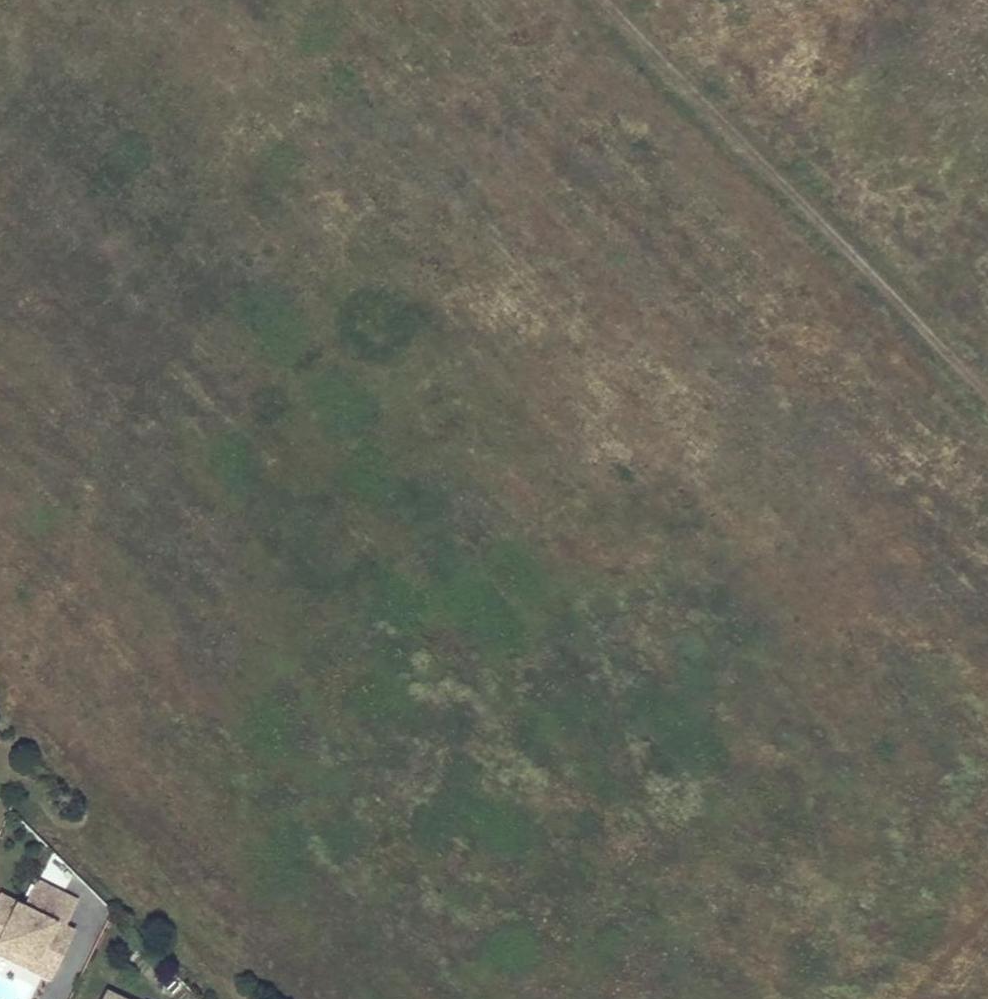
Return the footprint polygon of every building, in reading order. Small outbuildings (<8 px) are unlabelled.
[(57,974),(67,952),(58,948),(66,931),(79,906),(40,886),(27,912),(3,900),(0,905),(0,957),(19,966),(23,957),(57,974)] [(76,936),(66,931),(58,948),(67,952),(76,936)] [(57,974),(23,957),(19,966),(52,983),(57,974)]
